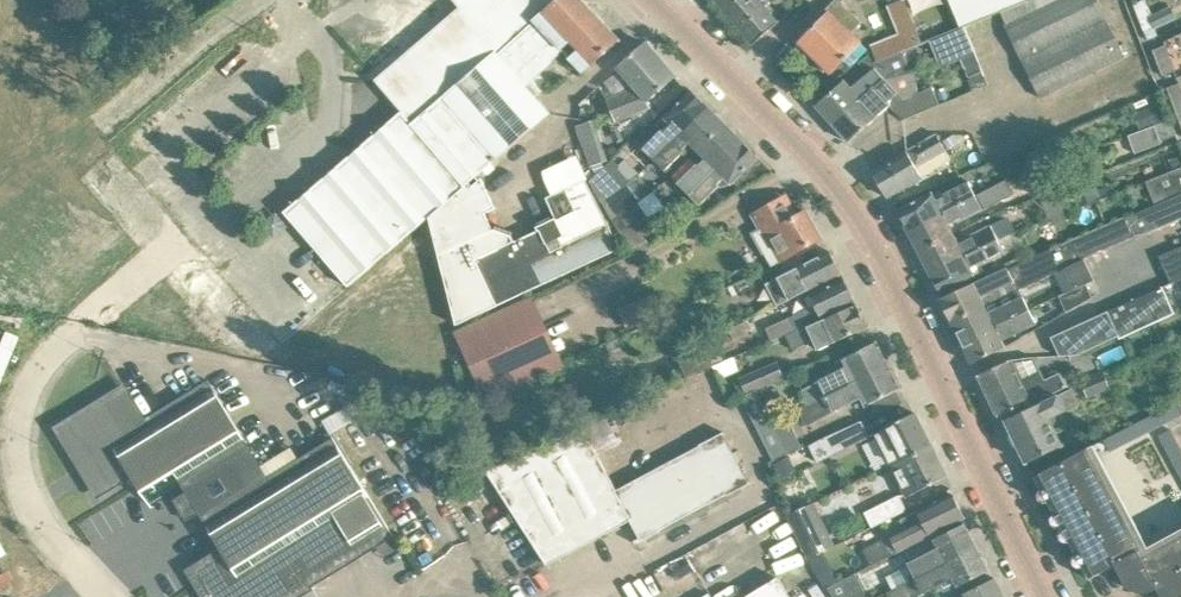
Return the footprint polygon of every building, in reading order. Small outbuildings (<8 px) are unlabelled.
[(295,244),(300,250),(310,241),(348,285),(551,112),(537,96),(551,87),(542,74),(564,52),(584,72),(619,40),(577,0),(453,0),(459,7),(428,34),(418,22),(407,31),(417,43),(374,80),(401,111),(284,211),(287,214),(277,222),(295,244)] [(753,44),(778,22),(765,7),(769,3),(766,0),(716,0),(753,44)] [(881,9),(898,0),(876,0),(881,9)] [(974,17),(1022,0),(967,0),(974,17)] [(1007,25),(1005,26),(1040,97),(1125,56),(1101,6),(1117,0),(1030,0),(1002,12),(1007,25)] [(1146,0),(1142,0),(1133,4),(1148,40),(1158,36),(1156,29),(1176,19),(1171,6),(1152,15),(1146,0)] [(799,41),(815,57),(831,73),(862,42),(850,30),(858,22),(837,2),(799,41)] [(973,55),(962,29),(929,43),(940,69),(973,55)] [(1166,45),(1152,50),(1163,76),(1175,71),(1178,77),(1180,75),(1180,48),(1177,37),(1164,42),(1166,45)] [(676,76),(646,42),(618,68),(636,88),(608,100),(616,121),(630,116),(651,106),(648,100),(676,76)] [(833,124),(886,78),(875,68),(851,88),(844,80),(817,105),(833,124)] [(895,88),(887,78),(833,124),(849,142),(890,105),(903,119),(940,104),(932,86),(903,98),(895,88)] [(1167,88),(1176,111),(1180,109),(1180,84),(1180,83),(1167,88)] [(709,107),(692,90),(665,117),(671,123),(664,130),(663,128),(643,148),(655,159),(681,133),(679,131),(691,119),(694,123),(709,107)] [(1162,122),(1156,106),(1134,115),(1140,130),(1162,122)] [(725,123),(709,107),(694,123),(691,119),(679,131),(681,133),(655,159),(665,170),(685,150),(683,148),(690,142),(698,150),(725,123)] [(1173,136),(1166,121),(1128,136),(1135,153),(1161,143),(1160,141),(1173,136)] [(741,139),(725,123),(698,150),(706,158),(678,183),(689,194),(741,139)] [(946,149),(937,133),(872,171),(887,197),(922,176),(952,159),(946,149)] [(958,142),(953,134),(943,141),(948,149),(958,142)] [(599,138),(582,144),(589,163),(605,158),(599,138)] [(772,170),(741,139),(690,194),(700,205),(720,185),(718,183),(725,177),(740,188),(772,170)] [(1063,139),(1028,153),(1034,168),(1069,154),(1063,139)] [(610,172),(604,166),(592,178),(604,201),(626,184),(626,183),(631,178),(618,165),(610,172)] [(1155,204),(1180,193),(1180,167),(1146,180),(1155,204)] [(479,179),(478,177),(430,219),(437,245),(457,323),(497,304),(498,305),(620,248),(608,224),(596,203),(586,179),(547,197),(556,218),(537,226),(538,230),(514,241),(511,235),(493,228),(485,212),(495,207),(481,178),(479,179)] [(1007,179),(978,194),(985,209),(1015,194),(1007,179)] [(932,192),(919,198),(898,209),(908,230),(975,195),(968,181),(944,193),(945,196),(937,200),(932,192)] [(639,202),(626,184),(604,201),(614,220),(639,202)] [(1042,200),(1049,219),(1079,207),(1071,189),(1042,200)] [(1009,268),(1019,291),(1050,276),(1077,263),(1076,261),(1135,235),(1135,237),(1180,218),(1180,193),(1127,216),(1126,214),(1076,236),(1009,268)] [(908,230),(919,251),(954,233),(949,223),(957,219),(958,221),(982,208),(975,195),(908,230)] [(783,197),(763,208),(752,214),(760,229),(753,233),(771,265),(795,252),(795,253),(822,237),(807,210),(795,217),(783,197)] [(642,207),(639,202),(614,220),(622,235),(639,225),(638,223),(659,210),(650,200),(642,207)] [(647,239),(639,225),(622,235),(630,249),(633,256),(639,253),(651,246),(647,239)] [(959,244),(954,233),(919,251),(931,275),(998,239),(991,225),(966,238),(967,239),(959,244)] [(1027,242),(1022,230),(1002,238),(998,239),(931,275),(941,293),(985,270),(982,264),(1005,253),(1027,242)] [(1159,255),(1171,282),(1180,277),(1180,246),(1159,255)] [(842,273),(830,251),(766,283),(778,305),(821,285),(842,273)] [(1086,284),(1077,263),(1050,276),(1060,296),(1086,284)] [(986,307),(1019,291),(1007,265),(940,298),(952,323),(986,307)] [(856,301),(844,277),(810,294),(815,305),(789,317),(766,328),(772,340),(795,329),(795,331),(834,311),(856,301)] [(1092,297),(1086,284),(1060,296),(1067,311),(1092,297)] [(1174,312),(1163,286),(1108,311),(1119,335),(1120,337),(1174,312)] [(532,295),(455,331),(489,403),(566,367),(532,295)] [(1022,295),(988,311),(986,307),(952,323),(960,340),(975,333),(977,335),(982,332),(983,335),(996,328),(995,325),(1029,310),(1022,295)] [(869,326),(857,303),(788,339),(795,352),(814,342),(819,351),(869,326)] [(1036,323),(1029,310),(995,325),(996,328),(983,335),(982,332),(977,335),(975,333),(960,340),(971,363),(1005,346),(1002,340),(1036,323)] [(1077,355),(1119,335),(1108,311),(1053,337),(1061,355),(1077,355)] [(0,345),(0,384),(20,335),(7,329),(0,345)] [(888,364),(876,341),(844,358),(848,366),(802,392),(808,405),(888,364)] [(705,347),(679,358),(686,376),(713,364),(705,347)] [(1021,381),(1011,359),(979,375),(998,416),(1006,412),(1030,402),(1048,394),(1048,396),(1071,385),(1065,371),(1060,373),(1060,372),(1045,379),(1041,371),(1021,381)] [(740,379),(746,393),(783,376),(777,362),(740,379)] [(888,364),(808,405),(798,410),(806,425),(831,412),(862,396),(866,405),(900,388),(888,364)] [(1110,386),(1105,372),(1081,382),(1087,396),(1110,386)] [(78,415),(58,427),(98,494),(131,474),(150,506),(183,486),(186,492),(174,499),(187,520),(199,513),(222,550),(189,570),(206,596),(295,596),(362,556),(394,536),(333,437),(298,458),(291,446),(261,464),(208,379),(143,419),(123,387),(78,415)] [(1033,408),(1030,402),(1006,412),(1010,418),(1006,420),(1027,463),(1063,445),(1057,432),(1073,424),(1066,410),(1080,403),(1073,389),(1043,403),(1042,400),(1035,403),(1037,406),(1033,408)] [(774,423),(757,390),(746,395),(741,396),(773,460),(788,453),(773,423),(774,423)] [(308,433),(326,424),(330,432),(362,415),(350,392),(300,417),(308,433)] [(1178,401),(1104,439),(1110,451),(1180,414),(1180,407),(1178,401)] [(901,458),(931,442),(915,412),(875,433),(891,464),(901,459),(901,458)] [(862,420),(826,437),(817,441),(825,460),(834,455),(869,437),(862,420)] [(616,488),(583,427),(541,446),(488,471),(548,564),(631,520),(615,489),(616,488)] [(1159,434),(1180,475),(1180,448),(1171,428),(1159,434)] [(640,538),(696,509),(726,493),(727,495),(751,482),(750,480),(748,481),(723,432),(616,488),(615,489),(631,520),(640,538)] [(948,476),(931,442),(901,458),(901,459),(891,464),(907,496),(948,476)] [(1034,476),(1089,578),(1115,564),(1125,583),(1132,590),(1139,592),(1144,592),(1155,588),(1161,596),(1180,596),(1180,535),(1147,552),(1088,447),(1034,476)] [(965,517),(953,493),(918,511),(922,519),(864,548),(871,564),(965,517)] [(899,494),(865,511),(872,526),(906,509),(899,494)] [(813,503),(790,514),(809,556),(832,545),(830,541),(832,540),(826,528),(825,528),(813,503)] [(742,523),(746,541),(791,531),(786,513),(742,523)] [(977,546),(965,523),(934,539),(938,547),(908,562),(913,572),(907,574),(910,580),(977,546)] [(989,570),(977,546),(910,580),(887,591),(890,596),(914,596),(953,577),(957,586),(989,570)] [(856,574),(830,585),(828,587),(834,596),(868,596),(856,574)] [(745,596),(791,596),(778,577),(745,596)] [(995,577),(963,593),(965,596),(1005,596),(995,577)]
